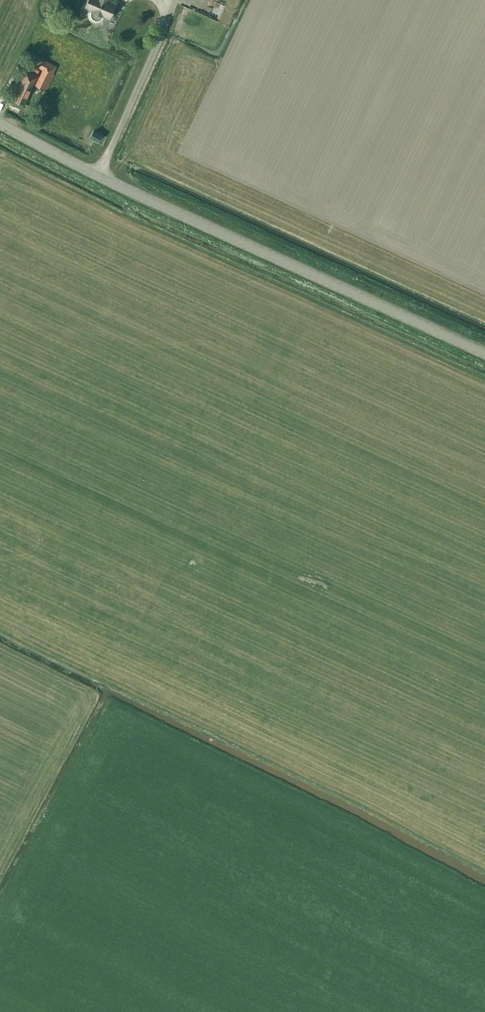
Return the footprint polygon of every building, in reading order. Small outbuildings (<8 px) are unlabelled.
[(84,7),(91,10),(91,11),(90,12),(90,13),(90,14),(91,15),(91,16),(92,17),(93,18),(94,19),(95,19),(97,19),(99,19),(100,19),(101,18),(102,17),(102,16),(103,16),(103,15),(110,18),(116,3),(110,0),(87,0),(84,7)] [(52,73),(55,66),(43,59),(39,67),(43,68),(35,84),(46,89),(54,74),(52,73)] [(29,91),(34,79),(25,75),(19,87),(19,86),(13,98),(24,103),(29,91)] [(99,140),(101,135),(93,130),(90,135),(99,140)]
